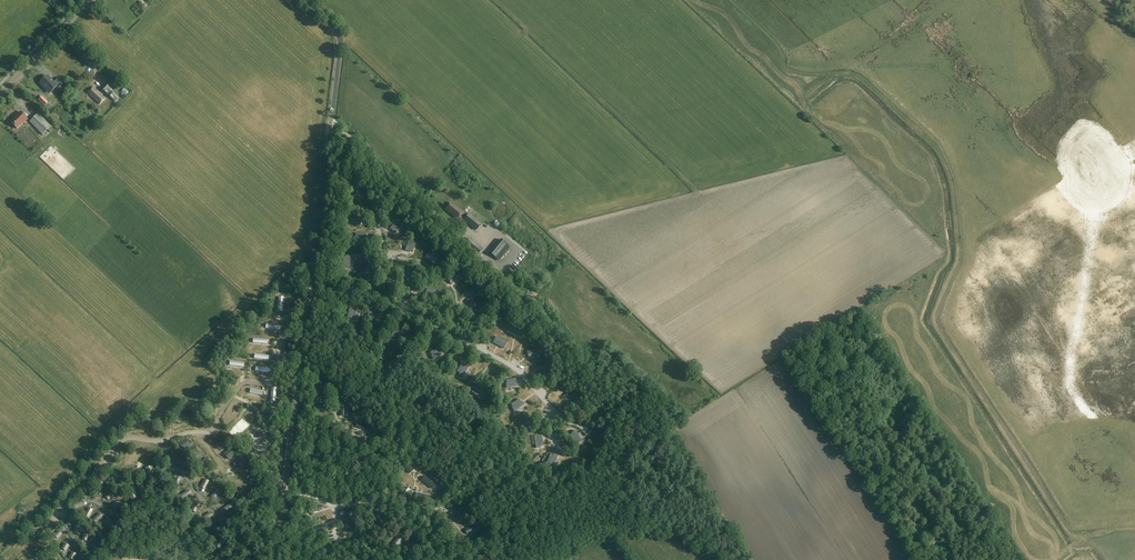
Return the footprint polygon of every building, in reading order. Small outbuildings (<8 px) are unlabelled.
[(54,83),(51,80),(47,76),(46,77),(41,82),(47,89),(51,93),(53,90),(56,87),(58,88),(62,84),(57,79),(54,83)] [(106,94),(111,88),(105,83),(101,89),(106,94)] [(100,105),(105,99),(97,91),(98,91),(94,87),(88,92),(90,94),(89,95),(100,105)] [(111,91),(107,95),(115,102),(118,99),(115,97),(116,96),(111,91)] [(35,97),(44,107),(48,103),(42,96),(40,94),(35,97)] [(22,125),(28,119),(21,112),(10,122),(17,129),(22,124),(22,125)] [(42,135),(48,130),(50,132),(53,130),(50,128),(51,127),(38,114),(30,122),(42,135)] [(366,188),(363,186),(364,185),(360,184),(356,195),(360,197),(360,196),(363,197),(366,188)] [(459,220),(460,218),(464,222),(465,221),(476,230),(481,224),(469,214),(468,215),(465,212),(464,213),(451,202),(445,209),(450,213),(451,213),(452,214),(452,215),(459,220)] [(359,213),(356,215),(356,213),(352,215),(357,226),(361,225),(360,224),(363,222),(359,213)] [(403,226),(401,224),(402,223),(399,220),(390,228),(393,232),(393,231),(396,233),(403,226)] [(465,245),(478,255),(483,249),(470,238),(465,245)] [(416,243),(413,242),(414,240),(410,239),(405,250),(409,252),(410,251),(413,252),(416,243)] [(501,239),(489,253),(498,260),(509,247),(501,239)] [(432,261),(439,250),(433,246),(426,257),(432,261)] [(342,266),(345,266),(345,268),(349,268),(350,256),(346,256),(346,257),(343,256),(342,266)] [(451,285),(462,278),(458,272),(447,279),(451,285)] [(472,299),(482,290),(477,285),(467,294),(472,299)] [(439,291),(427,288),(425,295),(438,298),(439,291)] [(486,312),(494,302),(488,298),(480,307),(486,312)] [(347,318),(350,319),(350,320),(354,321),(357,309),(353,308),(352,309),(349,308),(347,318)] [(375,322),(377,319),(378,319),(380,316),(369,310),(367,314),(368,314),(366,317),(375,322)] [(511,332),(522,338),(525,331),(514,326),(511,332)] [(389,339),(392,341),(392,342),(396,344),(401,333),(397,331),(396,332),(394,330),(389,339)] [(493,343),(504,349),(507,343),(496,336),(493,343)] [(430,353),(432,355),(431,356),(433,360),(443,352),(441,349),(440,350),(438,347),(430,353)] [(529,358),(541,355),(539,348),(527,351),(529,358)] [(457,372),(460,373),(459,374),(462,377),(469,366),(466,364),(465,365),(462,363),(457,372)] [(545,377),(545,374),(546,374),(545,370),(533,372),(534,376),(535,376),(535,379),(545,377)] [(506,380),(507,383),(505,384),(506,388),(518,386),(517,381),(516,382),(516,378),(506,380)] [(472,393),(474,394),(474,395),(478,397),(482,385),(478,384),(478,385),(475,384),(472,393)] [(572,392),(570,394),(569,393),(565,396),(574,405),(577,402),(576,401),(579,399),(572,392)] [(511,405),(513,407),(512,408),(514,412),(524,405),(522,401),(521,402),(519,399),(511,405)] [(246,411),(243,414),(249,421),(253,418),(246,411)] [(598,411),(597,414),(595,413),(593,417),(604,423),(606,420),(605,419),(607,416),(598,411)] [(519,422),(521,425),(520,426),(523,429),(533,422),(530,418),(529,419),(527,416),(519,422)] [(355,427),(368,432),(370,427),(357,422),(355,427)] [(329,437),(339,427),(336,424),(326,433),(329,437)] [(574,444),(577,442),(578,443),(582,441),(575,430),(572,433),(572,434),(569,435),(574,444)] [(373,444),(383,438),(384,437),(382,433),(370,439),(373,444)] [(542,436),(538,437),(538,435),(534,436),(536,448),(540,447),(540,446),(543,446),(542,436)] [(348,440),(360,448),(363,444),(351,436),(348,440)] [(226,445),(222,438),(214,443),(219,450),(226,445)] [(185,439),(178,444),(184,451),(191,445),(185,439)] [(137,451),(141,448),(137,443),(133,446),(137,451)] [(200,454),(194,448),(187,455),(193,461),(200,454)] [(230,448),(223,454),(229,460),(236,455),(230,448)] [(131,460),(135,457),(128,451),(125,455),(131,460)] [(374,456),(386,461),(388,456),(375,451),(374,456)] [(547,463),(550,464),(550,465),(554,467),(558,455),(554,454),(554,455),(551,454),(547,463)] [(158,456),(152,459),(157,470),(163,467),(158,456)] [(246,462),(241,457),(234,463),(240,469),(246,462)] [(211,465),(206,458),(199,463),(203,470),(211,465)] [(400,464),(410,474),(413,470),(403,461),(400,464)] [(152,466),(145,468),(148,479),(154,478),(152,466)] [(111,468),(106,473),(114,481),(119,477),(111,468)] [(386,484),(398,477),(395,472),(383,480),(386,484)] [(421,480),(432,489),(435,485),(424,476),(421,480)] [(176,478),(171,486),(175,488),(180,480),(176,478)] [(204,489),(208,481),(204,479),(200,487),(204,489)] [(142,480),(136,483),(141,494),(147,491),(142,480)] [(211,482),(207,486),(212,490),(216,487),(211,482)] [(406,487),(398,498),(402,501),(410,490),(406,487)] [(134,489),(127,491),(131,502),(138,500),(134,489)] [(214,500),(220,492),(217,489),(211,497),(214,500)] [(109,500),(115,493),(112,490),(105,497),(109,500)] [(187,490),(180,496),(182,499),(190,494),(187,490)] [(416,498),(429,501),(431,497),(417,493),(416,498)] [(196,512),(200,504),(196,502),(192,510),(196,512)] [(446,508),(460,512),(461,508),(448,503),(446,508)] [(226,513),(234,507),(231,504),(223,509),(226,513)] [(309,514),(322,510),(321,505),(308,509),(309,514)] [(88,518),(93,510),(89,508),(84,516),(88,518)] [(205,521),(213,516),(210,512),(202,517),(205,521)] [(96,524),(103,517),(100,514),(93,521),(96,524)] [(116,530),(111,522),(107,525),(112,533),(116,530)] [(438,536),(447,526),(443,522),(434,533),(438,536)] [(467,534),(479,529),(477,524),(465,530),(467,534)] [(314,533),(327,530),(326,525),(312,528),(314,533)] [(59,530),(54,535),(57,538),(62,534),(59,530)] [(96,534),(101,542),(105,539),(99,531),(96,534)] [(350,546),(360,536),(356,533),(346,542),(350,546)] [(399,535),(391,546),(395,549),(403,539),(399,535)] [(220,551),(227,543),(221,538),(214,545),(220,551)] [(28,556),(30,559),(40,552),(33,540),(22,547),(24,550),(22,551),(26,557),(28,556)] [(453,542),(439,546),(441,550),(454,546),(453,542)] [(411,554),(424,550),(423,545),(409,549),(411,554)] [(316,558),(329,554),(328,549),(315,553),(316,558)]
